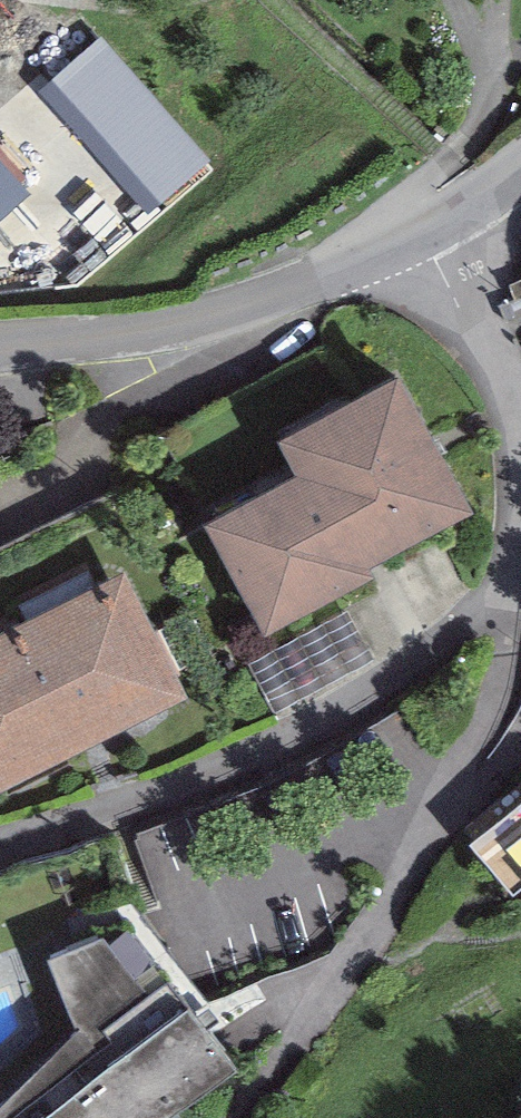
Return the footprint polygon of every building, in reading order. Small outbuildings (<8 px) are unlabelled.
[(210,160),(100,36),(38,91),(148,215),(210,160)] [(0,161),(0,221),(29,196),(0,161)] [(384,382),(263,444),(284,484),(199,528),(257,640),(359,587),(355,571),(454,520),(384,382)] [(0,634),(0,793),(188,699),(125,572),(0,634)] [(471,847),(512,895),(520,888),(520,805),(471,847)] [(48,962),(76,1033),(0,1108),(0,1117),(179,1117),(238,1073),(169,985),(147,998),(104,938),(48,962)]
